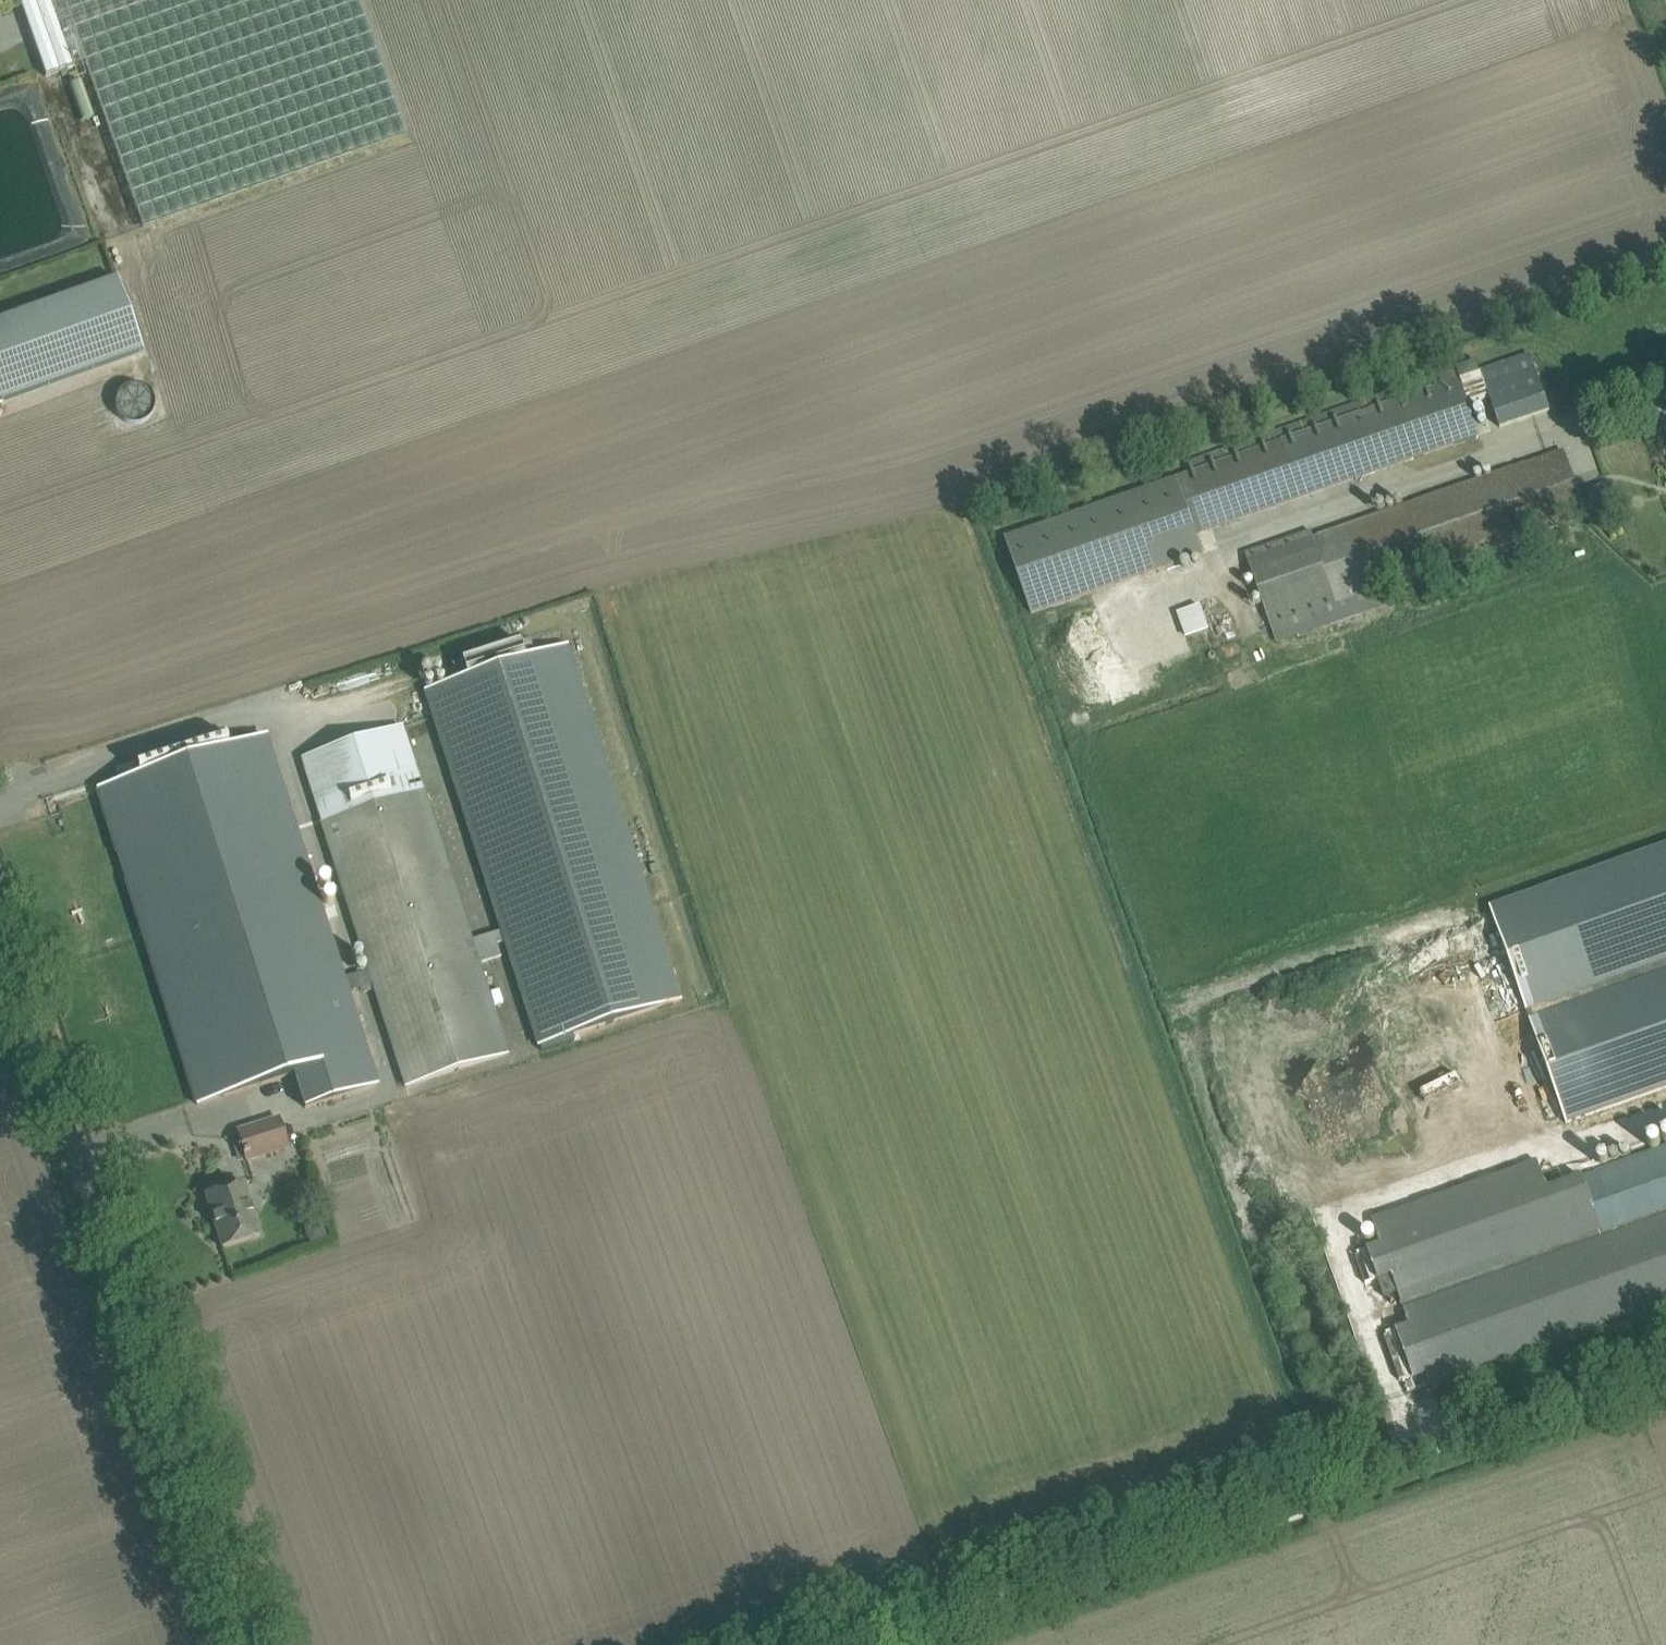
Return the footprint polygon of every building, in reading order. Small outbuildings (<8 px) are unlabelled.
[(86,63),(144,229),(409,136),(361,0),(19,0),(46,77),(86,63)] [(117,279),(0,320),(0,402),(142,352),(117,279)] [(1531,353),(1479,368),(1496,427),(1549,411),(1531,353)] [(1459,378),(1004,537),(1032,615),(1203,555),(1196,535),(1479,436),(1459,378)] [(116,395),(126,419),(151,408),(141,384),(116,395)] [(1276,643),(1376,608),(1395,602),(1389,586),(1587,516),(1588,521),(1625,508),(1618,490),(1610,493),(1607,484),(1579,494),(1564,452),(1248,563),(1276,643)] [(1199,606),(1178,613),(1186,637),(1207,630),(1199,606)] [(405,726),(303,758),(369,972),(343,980),(346,992),(373,984),(374,987),(405,1087),(507,1056),(478,960),(500,953),(497,944),(506,941),(539,1046),(680,1001),(567,646),(535,656),(457,681),(426,691),(502,930),(472,940),(405,726)] [(105,787),(97,789),(118,854),(126,851),(134,878),(126,880),(197,1105),(295,1074),(305,1108),(349,1095),(369,1088),(376,1086),(346,992),(343,980),(265,736),(231,747),(226,731),(197,741),(198,743),(135,763),(140,776),(105,787)] [(1493,920),(1570,1136),(1665,1102),(1665,858),(1493,920)] [(280,1118),(237,1131),(246,1160),(289,1147),(280,1118)] [(1384,1298),(1398,1293),(1410,1325),(1386,1334),(1387,1336),(1384,1337),(1400,1381),(1403,1380),(1404,1383),(1427,1374),(1433,1391),(1665,1308),(1665,1148),(1582,1178),(1594,1209),(1580,1214),(1587,1236),(1567,1243),(1538,1161),(1372,1220),(1381,1245),(1358,1253),(1358,1256),(1356,1257),(1366,1284),(1378,1279),(1384,1298)] [(223,1248),(260,1236),(244,1183),(206,1194),(223,1248)]
